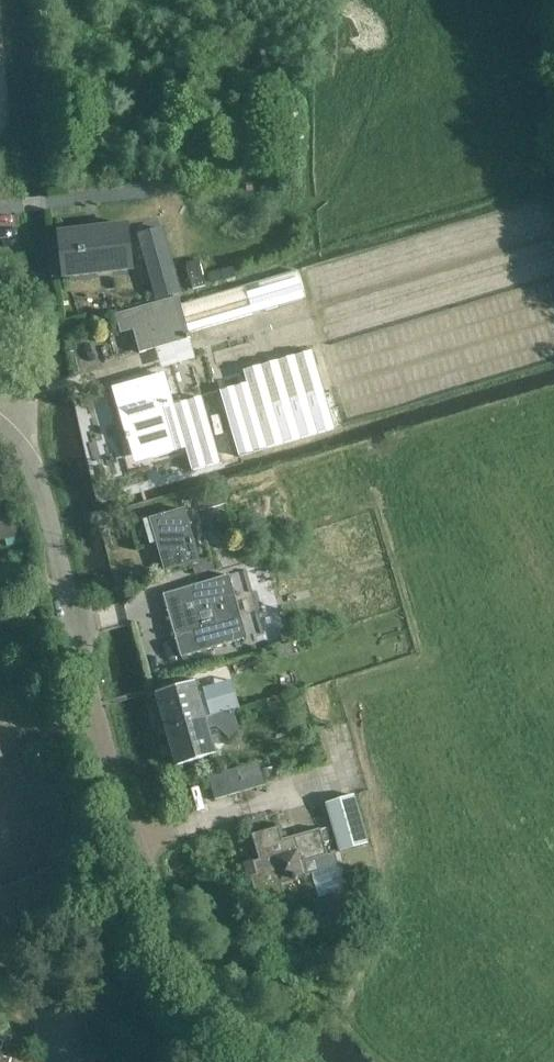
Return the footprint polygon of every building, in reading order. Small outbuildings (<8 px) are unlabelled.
[(58,234),(63,278),(133,270),(127,225),(58,234)] [(159,298),(178,293),(160,231),(142,236),(159,298)] [(140,353),(155,349),(192,338),(189,329),(305,296),(298,272),(182,304),(179,296),(115,314),(119,328),(132,324),(140,353)] [(312,352),(243,372),(265,450),(335,430),(312,352)] [(153,376),(112,388),(127,440),(130,439),(133,452),(150,448),(153,457),(186,448),(192,470),(221,462),(202,398),(173,406),(164,373),(153,376)] [(239,374),(206,383),(227,460),(261,450),(239,374)] [(184,509),(144,521),(150,543),(156,541),(165,570),(199,560),(185,513),(198,510),(195,500),(182,504),(184,509)] [(0,520),(0,541),(22,536),(18,516),(0,520)] [(229,576),(163,595),(181,658),(248,639),(229,576)] [(194,683),(156,694),(177,766),(215,755),(207,730),(216,727),(229,739),(239,729),(228,693),(215,689),(210,706),(202,709),(194,683)] [(237,768),(207,777),(214,800),(265,786),(262,775),(241,781),(237,768)] [(354,795),(326,803),(340,852),(368,844),(354,795)] [(281,884),(307,876),(306,874),(312,872),(319,897),(313,899),(321,927),(347,919),(344,908),(350,906),(347,896),(349,888),(343,883),(341,876),(343,869),(338,864),(334,852),(328,854),(320,828),(281,839),(277,826),(252,834),(259,859),(253,860),(257,874),(250,876),(258,902),(284,894),(281,884)] [(12,1059),(0,1056),(5,1042),(0,1040),(0,1061),(11,1061),(12,1059)]
